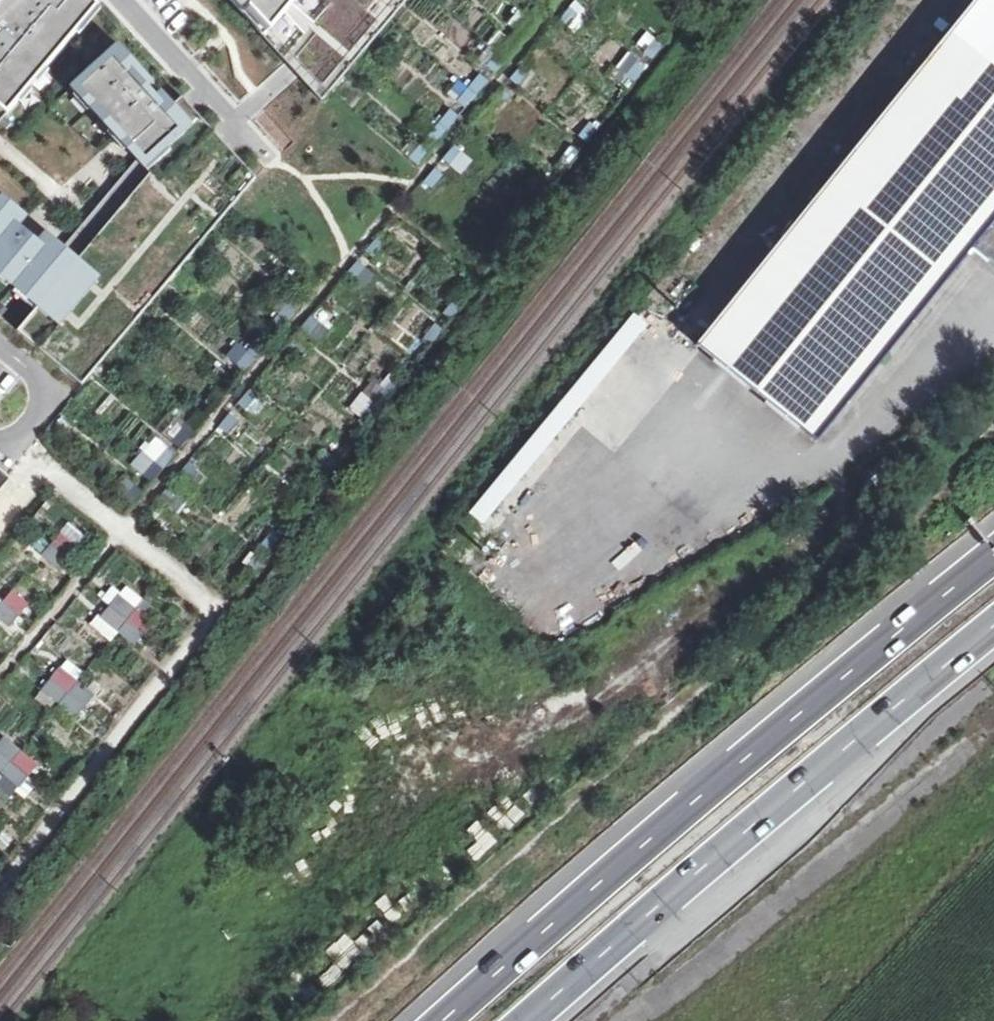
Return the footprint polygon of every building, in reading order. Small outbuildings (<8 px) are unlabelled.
[(0,124),(99,7),(93,0),(1,0),(0,1),(0,124)] [(264,39),(298,0),(229,0),(264,39)] [(264,39),(322,102),(408,0),(298,0),(264,39)] [(856,159),(971,250),(978,242),(993,222),(993,0),(983,0),(856,159)] [(536,2),(525,16),(533,22),(544,9),(536,2)] [(567,6),(556,19),(564,26),(575,13),(567,6)] [(525,17),(514,30),(521,36),(532,23),(525,17)] [(641,51),(649,57),(660,44),(652,37),(641,51)] [(507,38),(496,51),(504,57),(515,44),(507,38)] [(77,85),(94,105),(89,109),(112,134),(117,130),(131,146),(128,149),(138,160),(151,175),(79,260),(65,248),(48,233),(40,242),(21,226),(28,217),(4,196),(0,200),(0,268),(42,304),(19,332),(82,386),(257,179),(183,99),(175,106),(163,93),(158,98),(150,89),(155,84),(120,46),(77,85)] [(495,52),(484,65),(492,72),(503,58),(495,52)] [(623,74),(631,80),(642,67),(634,61),(623,74)] [(519,65),(508,78),(515,84),(526,71),(519,65)] [(478,73),(467,86),(475,93),(486,80),(478,73)] [(466,87),(455,100),(463,107),(474,94),(466,87)] [(500,88),(489,101),(497,107),(507,94),(500,88)] [(448,108),(437,122),(445,128),(456,115),(448,108)] [(577,134),(585,140),(595,127),(587,121),(577,134)] [(437,123),(426,136),(434,142),(445,129),(437,123)] [(419,144),(408,157),(416,164),(427,150),(419,144)] [(559,158),(567,164),(577,150),(569,144),(559,158)] [(452,145),(441,158),(449,165),(460,151),(452,145)] [(975,253),(971,250),(856,159),(700,356),(819,449),(975,253)] [(138,160),(65,248),(79,260),(151,175),(138,160)] [(433,168),(422,181),(430,187),(441,174),(433,168)] [(513,217),(521,223),(532,209),(524,203),(513,217)] [(978,242),(993,255),(993,222),(978,242)] [(503,246),(514,232),(506,226),(495,240),(503,246)] [(372,257),(383,244),(375,238),(364,251),(372,257)] [(356,260),(345,273),(353,280),(364,267),(356,260)] [(298,290),(305,297),(316,283),(308,277),(298,290)] [(450,318),(461,305),(453,299),(442,312),(450,318)] [(278,313),(286,320),(297,307),(289,300),(278,313)] [(632,312),(466,515),(488,533),(578,424),(613,452),(631,430),(591,398),(650,326),(632,312)] [(267,327),(274,334),(285,321),(277,314),(267,327)] [(311,315),(300,328),(308,335),(319,322),(311,315)] [(432,342),(442,328),(434,322),(424,335),(432,342)] [(248,350),(256,357),(266,344),(258,337),(248,350)] [(292,338),(281,351),(289,358),(300,345),(292,338)] [(236,364),(244,371),(255,358),(247,351),(236,364)] [(217,387),(225,394),(236,381),(228,374),(217,387)] [(380,392),(388,398),(399,384),(391,378),(380,392)] [(205,401),(213,408),(224,395),(216,388),(205,401)] [(248,390),(238,403),(245,410),(256,397),(248,390)] [(362,415),(370,421),(381,408),(373,401),(362,415)] [(186,424),(194,431),(205,418),(197,411),(186,424)] [(230,413),(219,426),(227,433),(237,420),(230,413)] [(175,438),(182,445),(193,432),(185,425),(175,438)] [(155,462),(163,468),(174,455),(166,448),(155,462)] [(320,469),(328,475),(339,462),(331,455),(320,469)] [(144,476),(152,482),(163,469),(155,462),(144,476)] [(188,463),(177,476),(185,483),(196,469),(188,463)] [(302,492),(310,499),(320,485),(312,479),(302,492)] [(136,486),(125,499),(132,505),(143,492),(136,486)] [(169,486),(159,499),(167,505),(177,492),(169,486)] [(273,530),(262,543),(270,550),(281,536),(273,530)] [(43,557),(59,570),(77,548),(62,535),(43,557)] [(244,567),(252,573),(263,559),(255,553),(244,567)] [(0,608),(0,618),(10,627),(28,606),(13,593),(0,608)] [(135,646),(153,623),(120,597),(102,619),(135,646)] [(95,696),(61,669),(44,691),(77,718),(95,696)] [(4,739),(0,745),(0,771),(20,788),(38,766),(4,739)]
